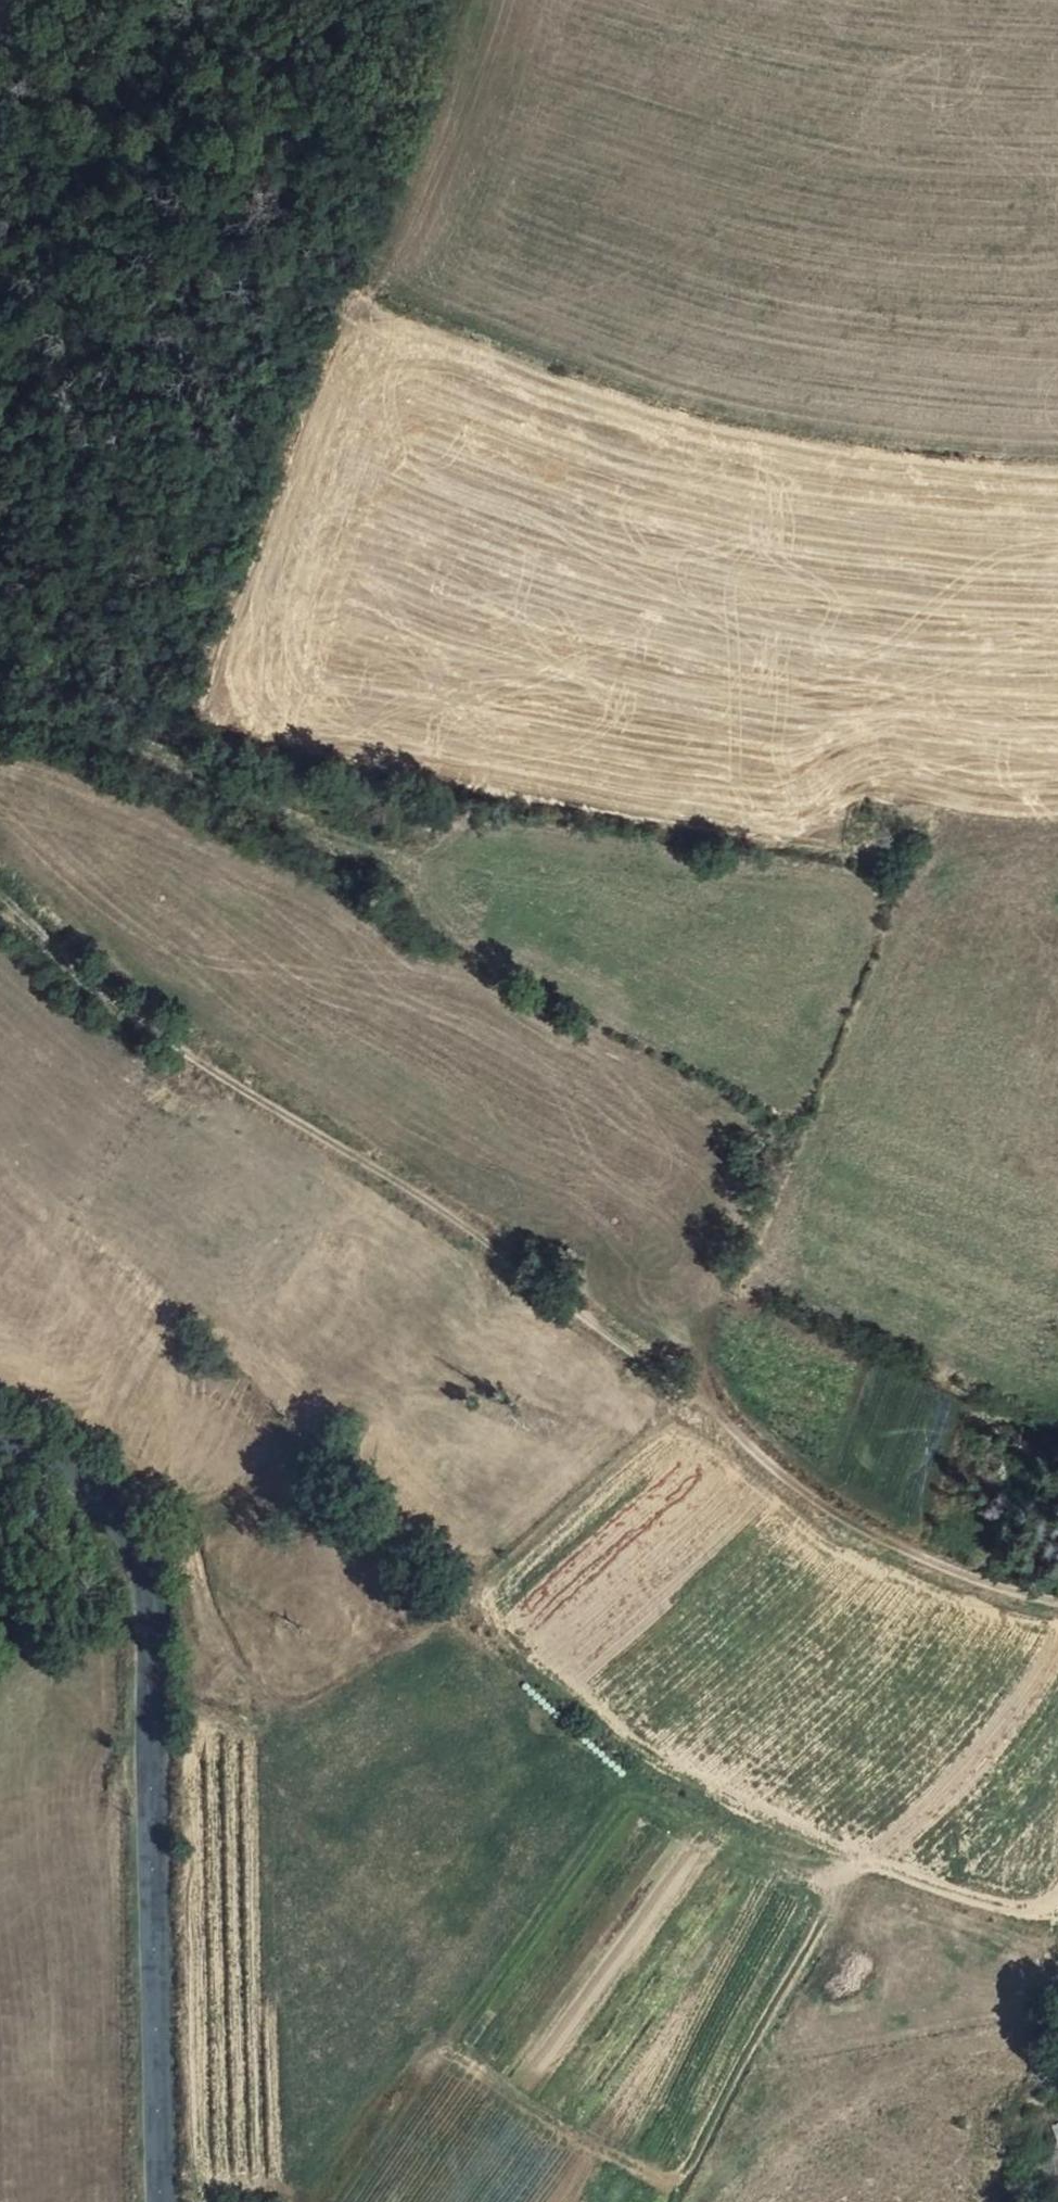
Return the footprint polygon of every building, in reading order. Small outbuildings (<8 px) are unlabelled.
[(629,1384),(616,1374),(605,1388),(618,1396),(629,1384)]
